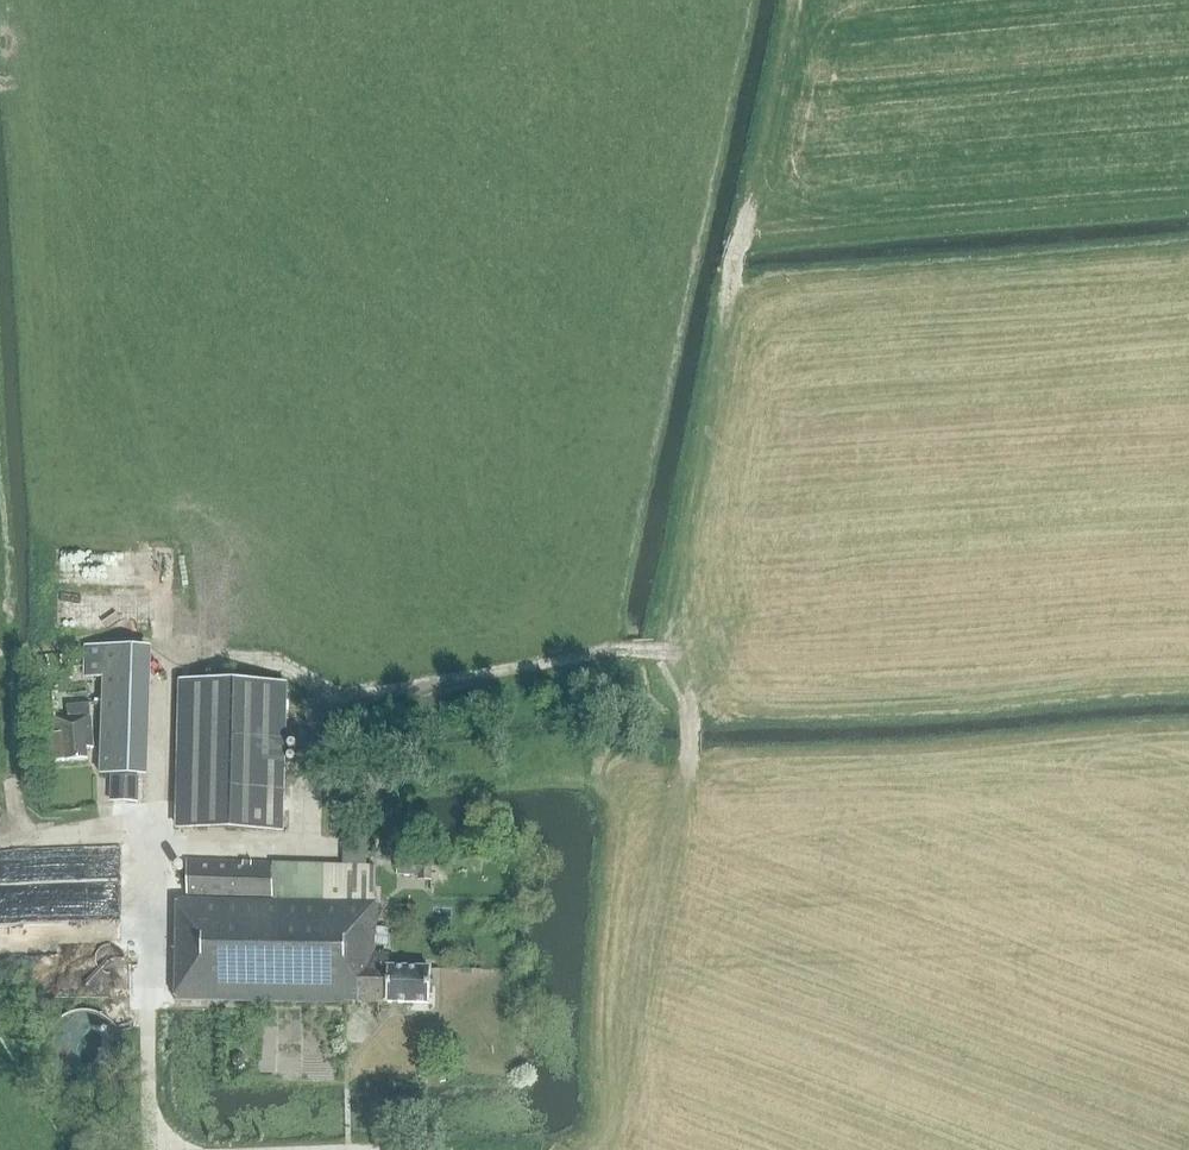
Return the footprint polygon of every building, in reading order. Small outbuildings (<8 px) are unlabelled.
[(144,771),(154,771),(155,640),(89,640),(88,674),(106,674),(105,772),(114,772),(113,798),(144,798),(144,771)] [(178,680),(174,828),(282,831),(286,683),(178,680)] [(91,715),(89,715),(88,703),(66,705),(67,717),(55,718),(56,736),(49,737),(51,764),(88,761),(87,751),(93,750),(91,715)] [(416,881),(431,881),(432,860),(396,858),(395,875),(416,876),(416,881)] [(430,1007),(431,971),(388,970),(388,957),(374,957),(376,868),(187,863),(186,901),(177,901),(175,1002),(345,1007),(345,1003),(385,1004),(385,1006),(430,1007)] [(73,1070),(85,1072),(99,1069),(111,1060),(117,1047),(118,1033),(113,1021),(104,1011),(92,1006),(79,1006),(67,1010),(57,1019),(52,1030),(51,1042),(55,1054),(63,1064),(73,1070)]
